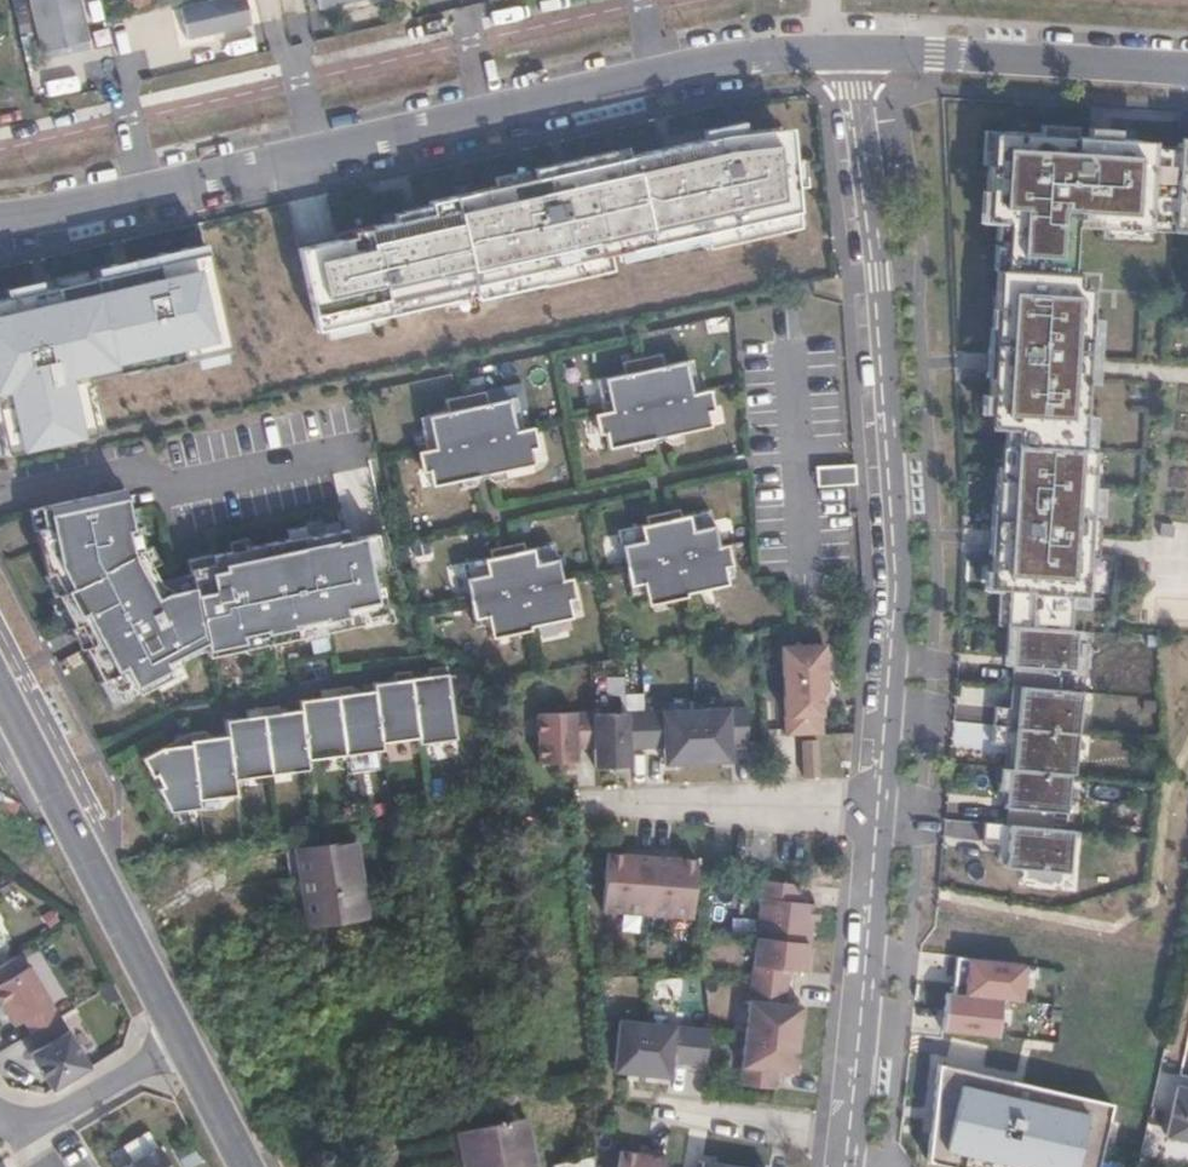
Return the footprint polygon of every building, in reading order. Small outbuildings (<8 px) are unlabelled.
[(42,51),(89,41),(80,0),(30,0),(42,51)] [(179,7),(186,39),(251,24),(246,0),(210,0),(179,7)] [(319,9),(356,0),(317,0),(319,9)] [(426,214),(293,246),(314,333),(801,220),(789,123),(423,199),(426,214)] [(1004,131),(989,130),(988,149),(1003,150),(1004,131)] [(1176,155),(1177,141),(1004,131),(1003,150),(988,149),(984,221),(1004,222),(1001,288),(992,288),(990,327),(996,328),(995,350),(993,379),(988,378),(986,413),(1013,415),(1010,467),(995,466),(993,504),(999,505),(998,525),(997,553),(991,553),(989,589),(1007,590),(1005,625),(1014,626),(1070,629),(1072,598),(1086,599),(1088,560),(1090,535),(1094,465),(1081,465),(1085,383),(1087,356),(1091,288),(1070,287),(1074,225),(1171,231),(1176,155)] [(1176,155),(1171,231),(1187,232),(1187,156),(1176,155)] [(0,293),(0,452),(87,430),(75,377),(226,340),(203,254),(0,293)] [(995,350),(986,350),(984,378),(988,378),(993,379),(995,350)] [(663,365),(660,354),(620,362),(622,374),(601,378),(604,390),(597,392),(601,412),(597,412),(605,448),(634,442),(636,451),(649,449),(652,438),(661,437),(668,445),(681,442),(679,433),(708,427),(701,391),(697,392),(693,372),(686,373),(684,361),(663,365)] [(1096,357),(1087,356),(1085,383),(1095,383),(1095,371),(1096,357)] [(486,402),(483,390),(443,398),(446,410),(425,414),(427,427),(420,428),(424,448),(421,449),(428,485),(457,479),(459,488),(472,485),(475,475),(484,473),(491,481),(504,478),(503,469),(532,463),(524,428),(521,428),(517,408),(509,410),(507,398),(486,402)] [(854,468),(814,471),(816,491),(855,488),(854,468)] [(122,487),(37,505),(41,524),(34,526),(43,569),(44,573),(50,570),(60,590),(54,592),(71,626),(77,623),(87,643),(82,646),(99,679),(104,676),(116,699),(134,690),(136,692),(171,674),(168,667),(179,661),(178,658),(194,653),(203,658),(204,667),(244,659),(243,652),(263,648),(264,654),(302,646),(301,640),(323,635),(324,641),(361,634),(359,627),(385,622),(379,595),(372,597),(368,575),(354,578),(343,529),(305,537),(305,534),(195,557),(197,566),(186,568),(189,586),(169,590),(158,583),(139,546),(135,525),(130,526),(122,487)] [(647,524),(618,530),(631,595),(644,592),(647,605),(685,597),(685,593),(727,585),(725,579),(733,577),(727,545),(717,546),(709,511),(681,517),(679,509),(666,511),(668,519),(659,521),(658,513),(645,516),(647,524)] [(998,525),(989,524),(987,553),(991,553),(997,553),(998,525)] [(1100,535),(1090,535),(1088,560),(1099,561),(1099,546),(1100,535)] [(492,557),(463,563),(476,628),(489,625),(492,638),(530,630),(530,627),(572,618),(571,612),(579,610),(572,578),(562,580),(555,544),(526,550),(524,542),(512,545),(513,552),(504,554),(503,547),(490,549),(492,557)] [(1070,629),(1014,626),(1010,684),(1019,685),(1057,689),(1059,668),(1074,669),(1077,630),(1070,629)] [(825,688),(823,646),(780,648),(785,738),(820,736),(818,697),(825,688)] [(156,790),(168,814),(198,810),(197,802),(219,798),(218,789),(233,787),(231,771),(271,765),(272,775),(304,770),(303,761),(318,759),(316,749),(331,747),(332,756),(366,751),(364,742),(380,740),(379,733),(392,731),(393,740),(416,736),(417,742),(454,737),(443,664),(425,667),(426,674),(408,677),(407,669),(390,672),(391,680),(370,683),(371,690),(351,693),(350,686),(317,691),(318,698),(297,702),(298,711),(277,714),(276,707),(243,712),(244,719),(223,722),(225,738),(205,741),(204,733),(187,736),(172,744),(174,748),(158,751),(140,760),(150,779),(154,777),(160,788),(156,790)] [(994,705),(992,724),(1078,733),(1080,706),(1069,706),(1070,690),(1057,689),(1019,685),(1017,708),(994,705)] [(746,708),(693,709),(696,763),(729,762),(729,744),(746,744),(746,708)] [(696,763),(693,709),(642,711),(643,747),(661,746),(661,764),(696,763)] [(591,713),(590,711),(533,715),(537,764),(574,763),(573,747),(592,746),(591,713)] [(591,713),(592,746),(592,767),(627,765),(626,748),(643,747),(642,711),(591,713)] [(1078,733),(992,724),(991,743),(1014,745),(1012,768),(1063,773),(1064,757),(1075,758),(1078,733)] [(814,779),(812,741),(799,742),(801,779),(814,779)] [(1012,768),(1007,767),(1004,806),(1007,806),(1005,824),(1051,829),(1052,812),(1066,813),(1070,773),(1063,773),(1012,768)] [(1059,845),(1060,830),(1051,829),(1005,824),(983,822),(981,842),(1006,845),(1004,867),(1068,873),(1070,846),(1059,845)] [(285,919),(343,912),(332,838),(272,846),(285,919)] [(647,914),(652,853),(633,851),(633,854),(606,851),(601,910),(647,914)] [(671,855),(652,853),(647,914),(691,918),(697,860),(671,857),(671,855)] [(793,902),(795,884),(760,880),(754,937),(803,943),(807,943),(810,903),(793,902)] [(750,982),(783,986),(784,969),(801,970),(803,943),(754,937),(750,982)] [(953,995),(1000,998),(1023,999),(1025,961),(955,957),(953,995)] [(59,1013),(27,963),(0,980),(0,1002),(13,1022),(22,1015),(31,1030),(59,1013)] [(745,1032),(794,1039),(798,1006),(781,1004),(783,986),(750,982),(745,1032)] [(953,995),(946,994),(943,1031),(997,1036),(1000,998),(953,995)] [(90,1063),(59,1013),(31,1030),(40,1045),(30,1051),(54,1087),(90,1063)] [(614,1070),(640,1073),(646,1022),(618,1019),(614,1070)] [(670,1061),(688,1062),(691,1026),(646,1022),(640,1073),(668,1076),(670,1061)] [(688,1062),(706,1064),(709,1028),(691,1026),(688,1062)] [(790,1078),(794,1039),(745,1032),(740,1090),(770,1093),(771,1075),(790,1078)] [(936,1067),(925,1163),(941,1166),(1097,1166),(1110,1106),(936,1067)] [(1187,1145),(1187,1092),(1175,1089),(1164,1140),(1187,1145)] [(525,1117),(455,1132),(463,1166),(536,1166),(525,1117)] [(134,1157),(159,1142),(148,1124),(123,1139),(134,1157)] [(159,1142),(134,1157),(116,1166),(174,1166),(159,1142)] [(665,1152),(646,1150),(645,1153),(620,1149),(617,1166),(663,1166),(665,1152)] [(557,1166),(592,1166),(592,1157),(558,1157),(557,1166)]
